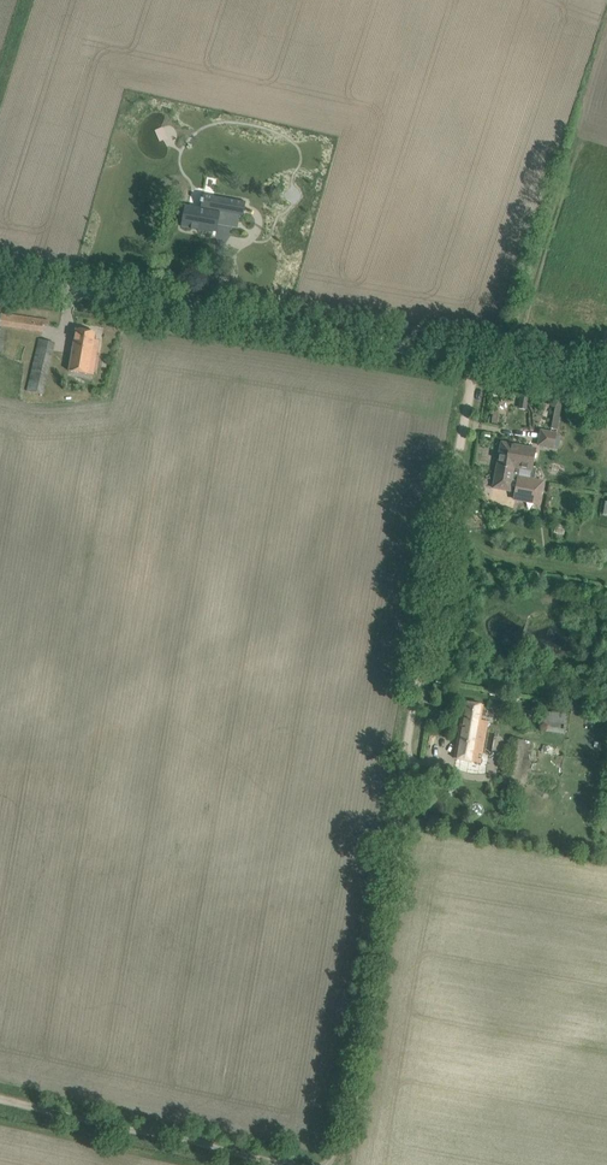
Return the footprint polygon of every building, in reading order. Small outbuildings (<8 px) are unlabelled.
[(184,212),(181,226),(213,232),(215,221),(218,222),(220,213),(240,217),(240,215),(243,216),(246,202),(214,196),(214,197),(203,195),(203,200),(201,199),(201,203),(202,203),(201,208),(201,207),(200,209),(187,206),(186,213),(184,212)] [(95,332),(76,329),(69,371),(94,375),(97,352),(99,341),(94,340),(95,332)] [(27,390),(42,394),(54,343),(39,339),(27,390)] [(527,410),(530,395),(521,394),(518,408),(527,410)] [(551,429),(557,430),(562,400),(557,399),(551,429)] [(553,449),(556,434),(541,431),(539,446),(553,449)] [(497,465),(493,488),(499,489),(505,490),(511,491),(516,491),(514,499),(538,503),(542,481),(535,480),(537,469),(532,468),(533,460),(535,449),(531,448),(501,443),(497,465)] [(484,528),(483,519),(467,521),(468,529),(484,528)] [(484,705),(465,702),(455,758),(480,763),(488,721),(481,720),(484,705)] [(539,712),(538,732),(560,733),(561,713),(539,712)] [(510,738),(502,783),(525,788),(528,772),(520,770),(525,741),(510,738)]
